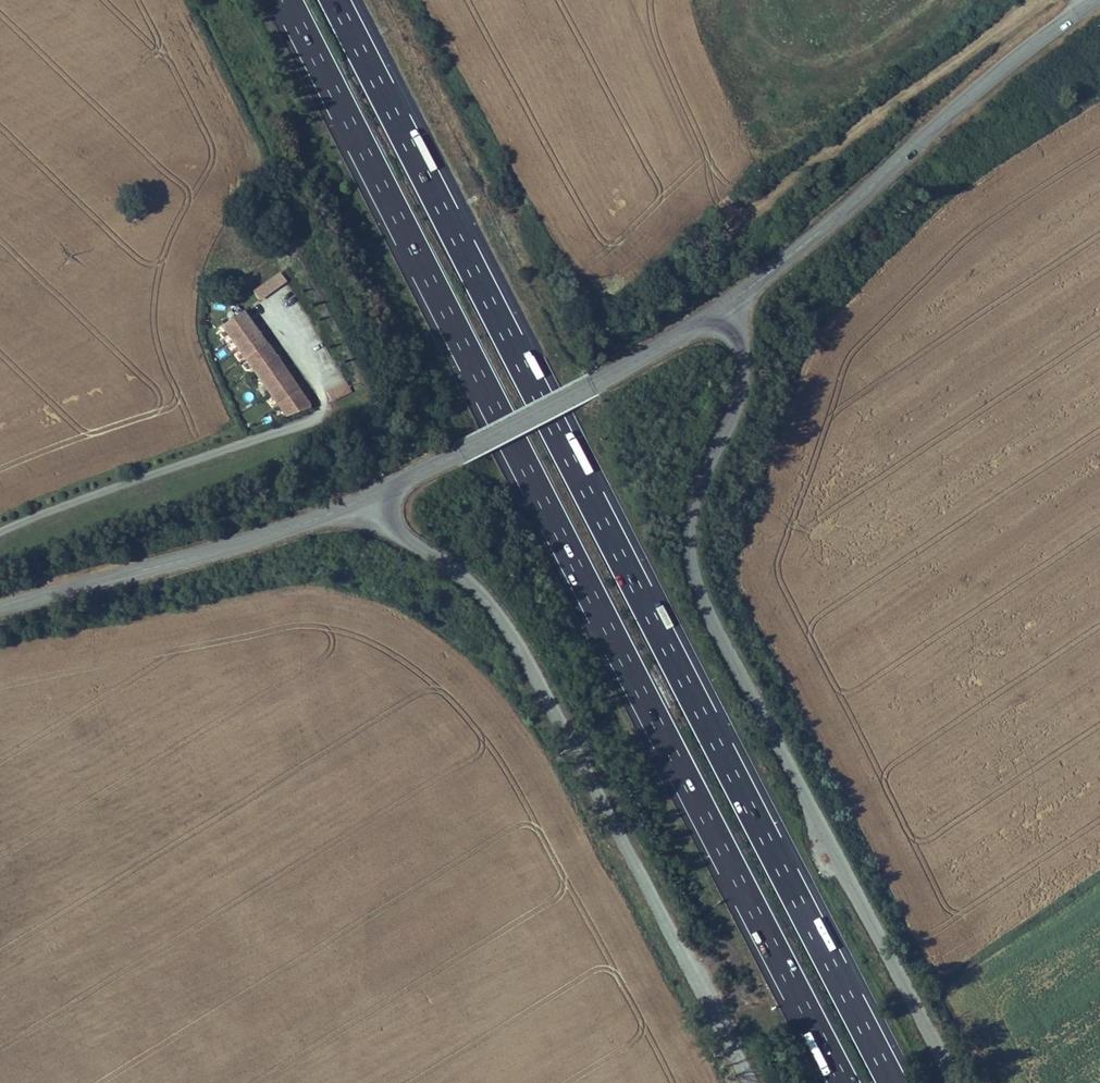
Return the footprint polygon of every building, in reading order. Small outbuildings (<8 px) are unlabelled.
[(281,273),(254,292),(259,299),(286,280),(281,273)] [(287,367),(277,353),(274,355),(244,311),(224,325),(287,416),(312,407),(284,368),(287,367)] [(327,392),(332,401),(351,391),(346,382),(327,392)]
